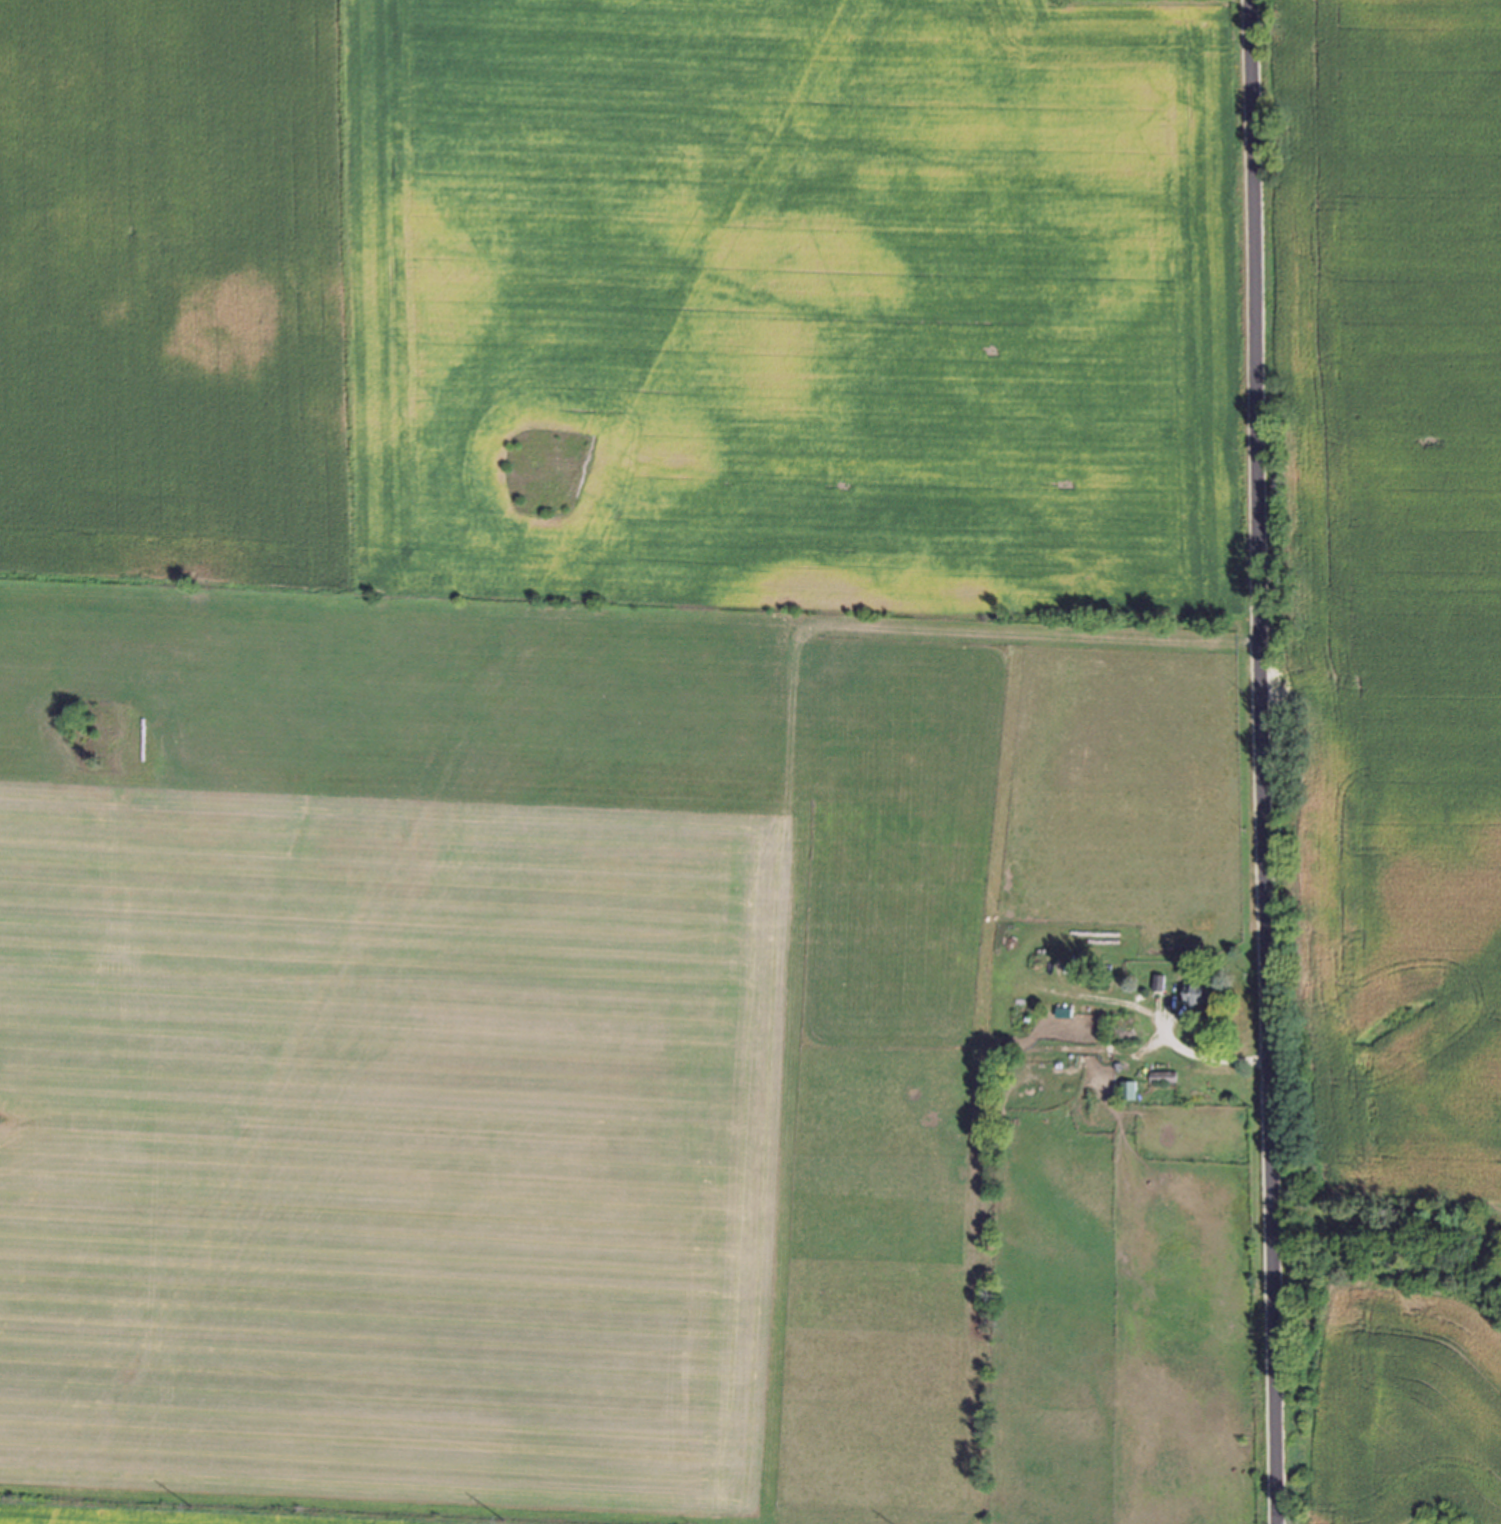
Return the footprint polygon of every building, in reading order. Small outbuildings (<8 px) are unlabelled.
[(1210,984),(1186,984),(1186,1002),(1210,1002),(1210,984)] [(1152,1070),(1152,1082),(1179,1082),(1179,1070),(1152,1070)] [(1139,1081),(1123,1081),(1123,1099),(1139,1099),(1139,1081)]
